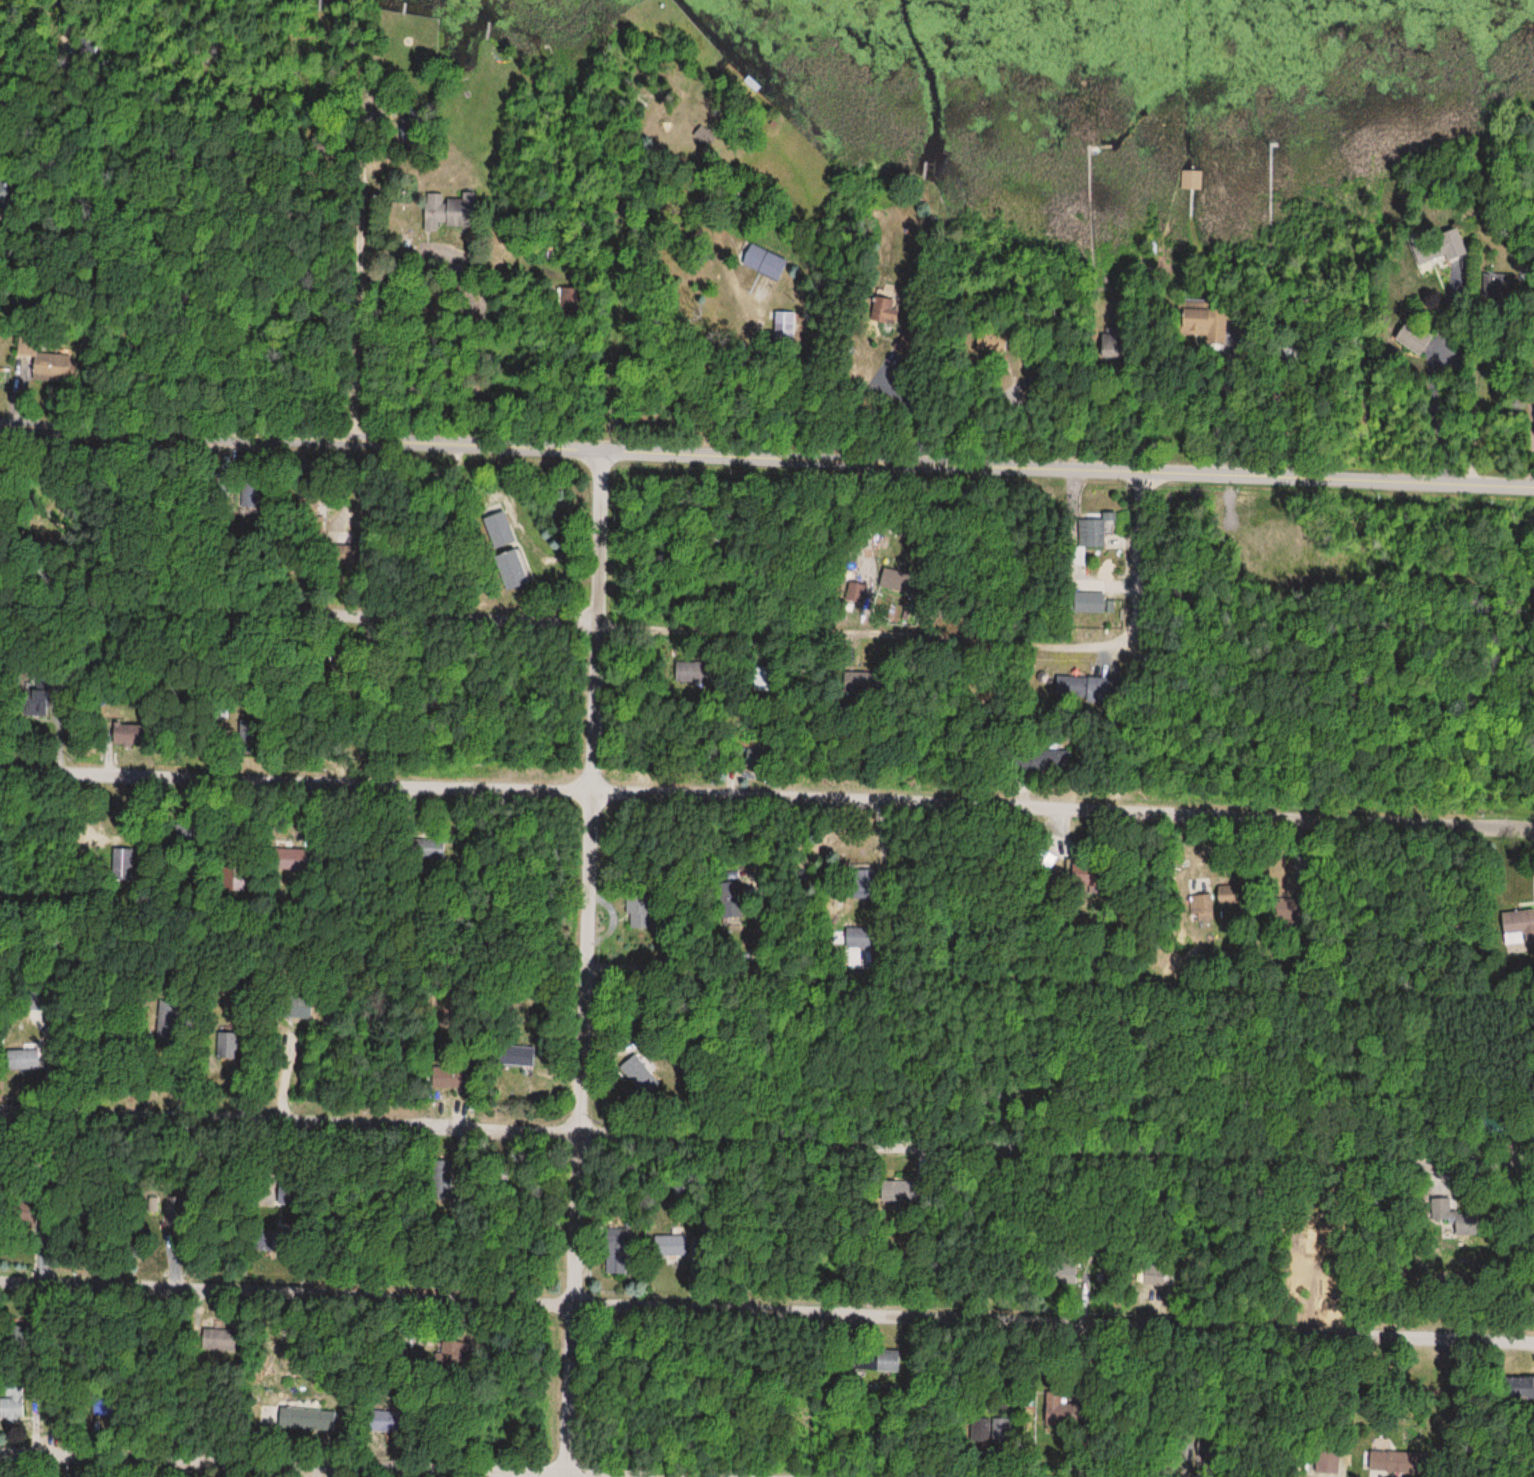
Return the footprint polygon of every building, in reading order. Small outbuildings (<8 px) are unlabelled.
[(1201,189),(1201,170),(1179,170),(1179,189),(1201,189)] [(424,228),(469,228),(469,196),(424,196),(424,228)] [(1466,255),(1456,227),(1409,244),(1419,272),(1466,255)] [(738,263),(779,281),(788,261),(747,242),(738,263)] [(895,309),(888,309),(889,298),(872,297),(869,321),(894,324),(895,309)] [(1178,331),(1210,331),(1210,307),(1204,307),(1204,300),(1178,300),(1178,331)] [(773,338),(795,338),(795,312),(773,312),(773,338)] [(1393,339),(1420,356),(1432,339),(1405,321),(1393,339)] [(51,355),(51,340),(19,340),(19,355),(51,355)] [(497,550),(517,541),(502,509),(482,518),(497,550)] [(1079,546),(1116,546),(1116,513),(1101,513),(1101,520),(1079,520),(1079,546)] [(509,590),(533,582),(521,546),(497,554),(509,590)] [(847,602),(866,602),(866,583),(847,583),(847,602)] [(1103,612),(1103,592),(1071,592),(1071,612),(1103,612)] [(679,681),(702,681),(702,662),(679,662),(679,681)] [(146,744),(146,723),(111,723),(111,744),(146,744)] [(114,882),(137,882),(137,848),(114,848),(114,882)] [(274,870),(314,870),(314,848),(274,848),(274,870)] [(1043,869),(1053,870),(1053,854),(1043,854),(1043,869)] [(727,900),(746,900),(746,882),(727,882),(727,900)] [(1213,895),(1190,895),(1190,916),(1213,916),(1213,895)] [(1505,943),(1533,941),(1533,909),(1502,911),(1505,943)] [(32,1009),(49,1009),(49,992),(32,992),(32,1009)] [(277,997),(277,1019),(312,1019),(312,997),(277,997)] [(219,1058),(238,1058),(238,1033),(219,1033),(219,1058)] [(8,1071),(46,1071),(46,1046),(8,1046),(8,1071)] [(498,1065),(534,1065),(534,1047),(498,1047),(498,1065)] [(643,1079),(641,1062),(626,1064),(628,1081),(643,1079)] [(466,1088),(466,1065),(432,1065),(432,1088),(466,1088)] [(453,1161),(434,1161),(434,1186),(453,1186),(453,1161)] [(929,1180),(891,1180),(891,1201),(929,1201),(929,1180)] [(256,1250),(274,1250),(274,1230),(256,1230),(256,1250)] [(688,1256),(688,1235),(655,1235),(655,1256),(688,1256)] [(902,1350),(869,1350),(869,1372),(902,1372),(902,1350)] [(8,1397),(8,1418),(29,1418),(29,1386),(13,1386),(13,1397),(8,1397)] [(279,1407),(277,1429),(337,1432),(338,1410),(279,1407)] [(367,1432),(403,1432),(403,1411),(367,1411),(367,1432)] [(1429,1474),(1430,1453),(1369,1451),(1368,1472),(1429,1474)]
